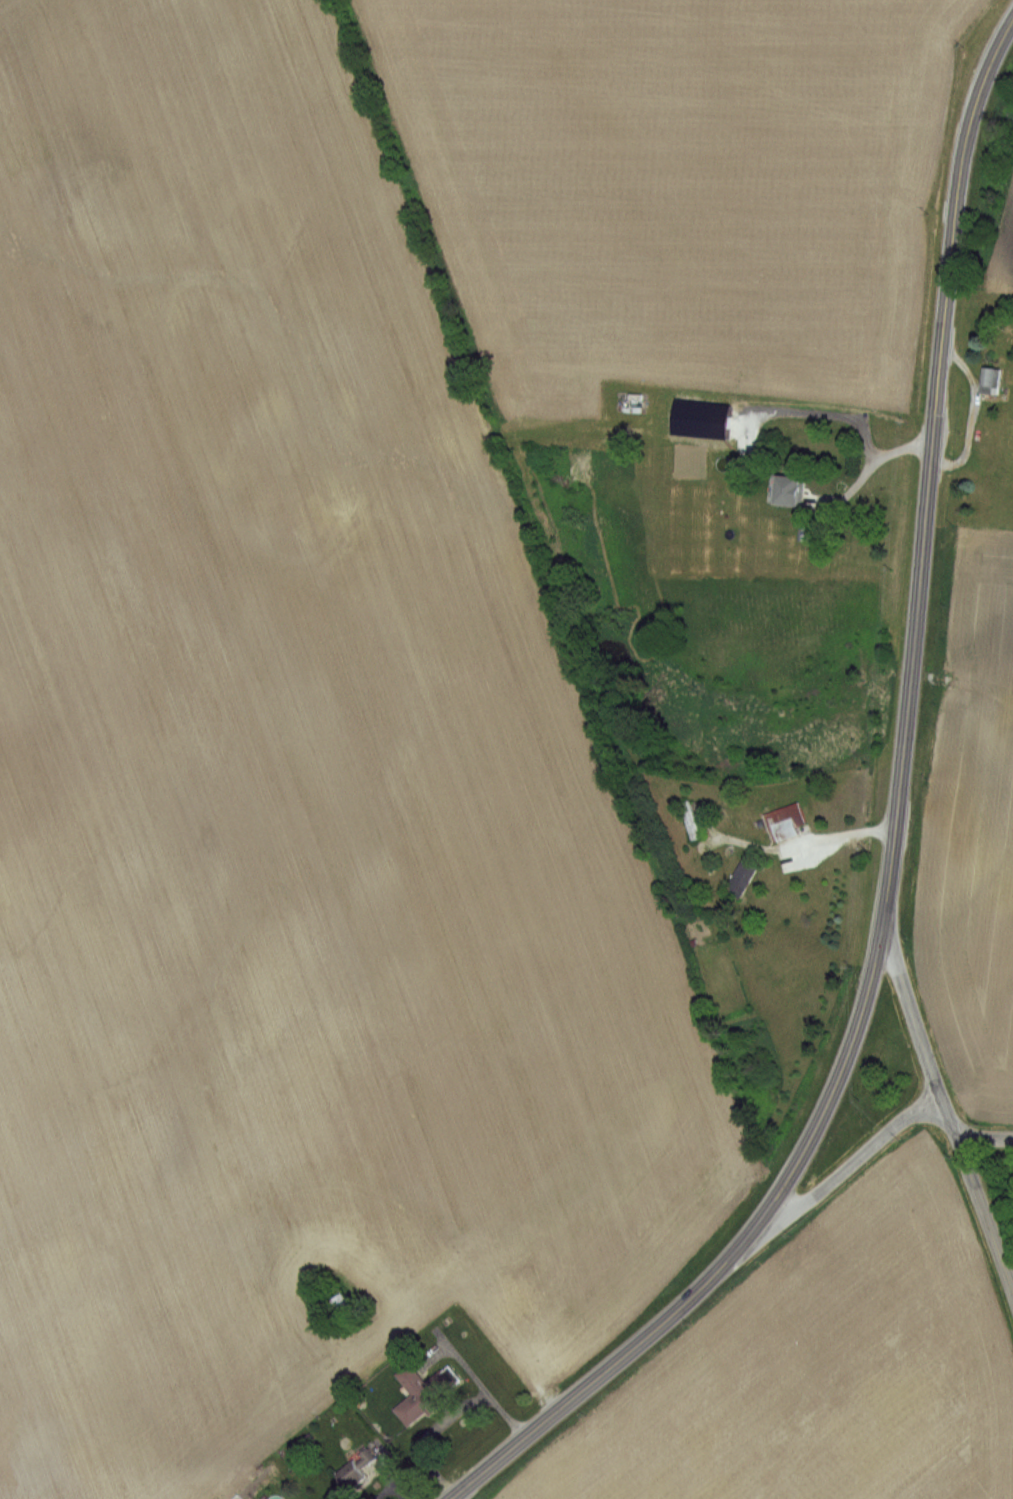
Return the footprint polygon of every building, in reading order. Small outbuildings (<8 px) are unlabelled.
[(997,395),(999,369),(977,367),(975,393),(997,395)] [(698,837),(688,799),(677,802),(687,840),(698,837)] [(760,814),(770,843),(805,831),(795,802),(760,814)] [(720,891),(735,899),(753,864),(738,856),(720,891)] [(333,1312),(343,1309),(339,1294),(328,1297),(333,1312)] [(459,1382),(447,1365),(431,1376),(443,1393),(459,1382)] [(436,1402),(419,1380),(406,1390),(410,1394),(391,1409),(404,1427),(436,1402)] [(327,1476),(338,1492),(362,1476),(351,1460),(327,1476)]
